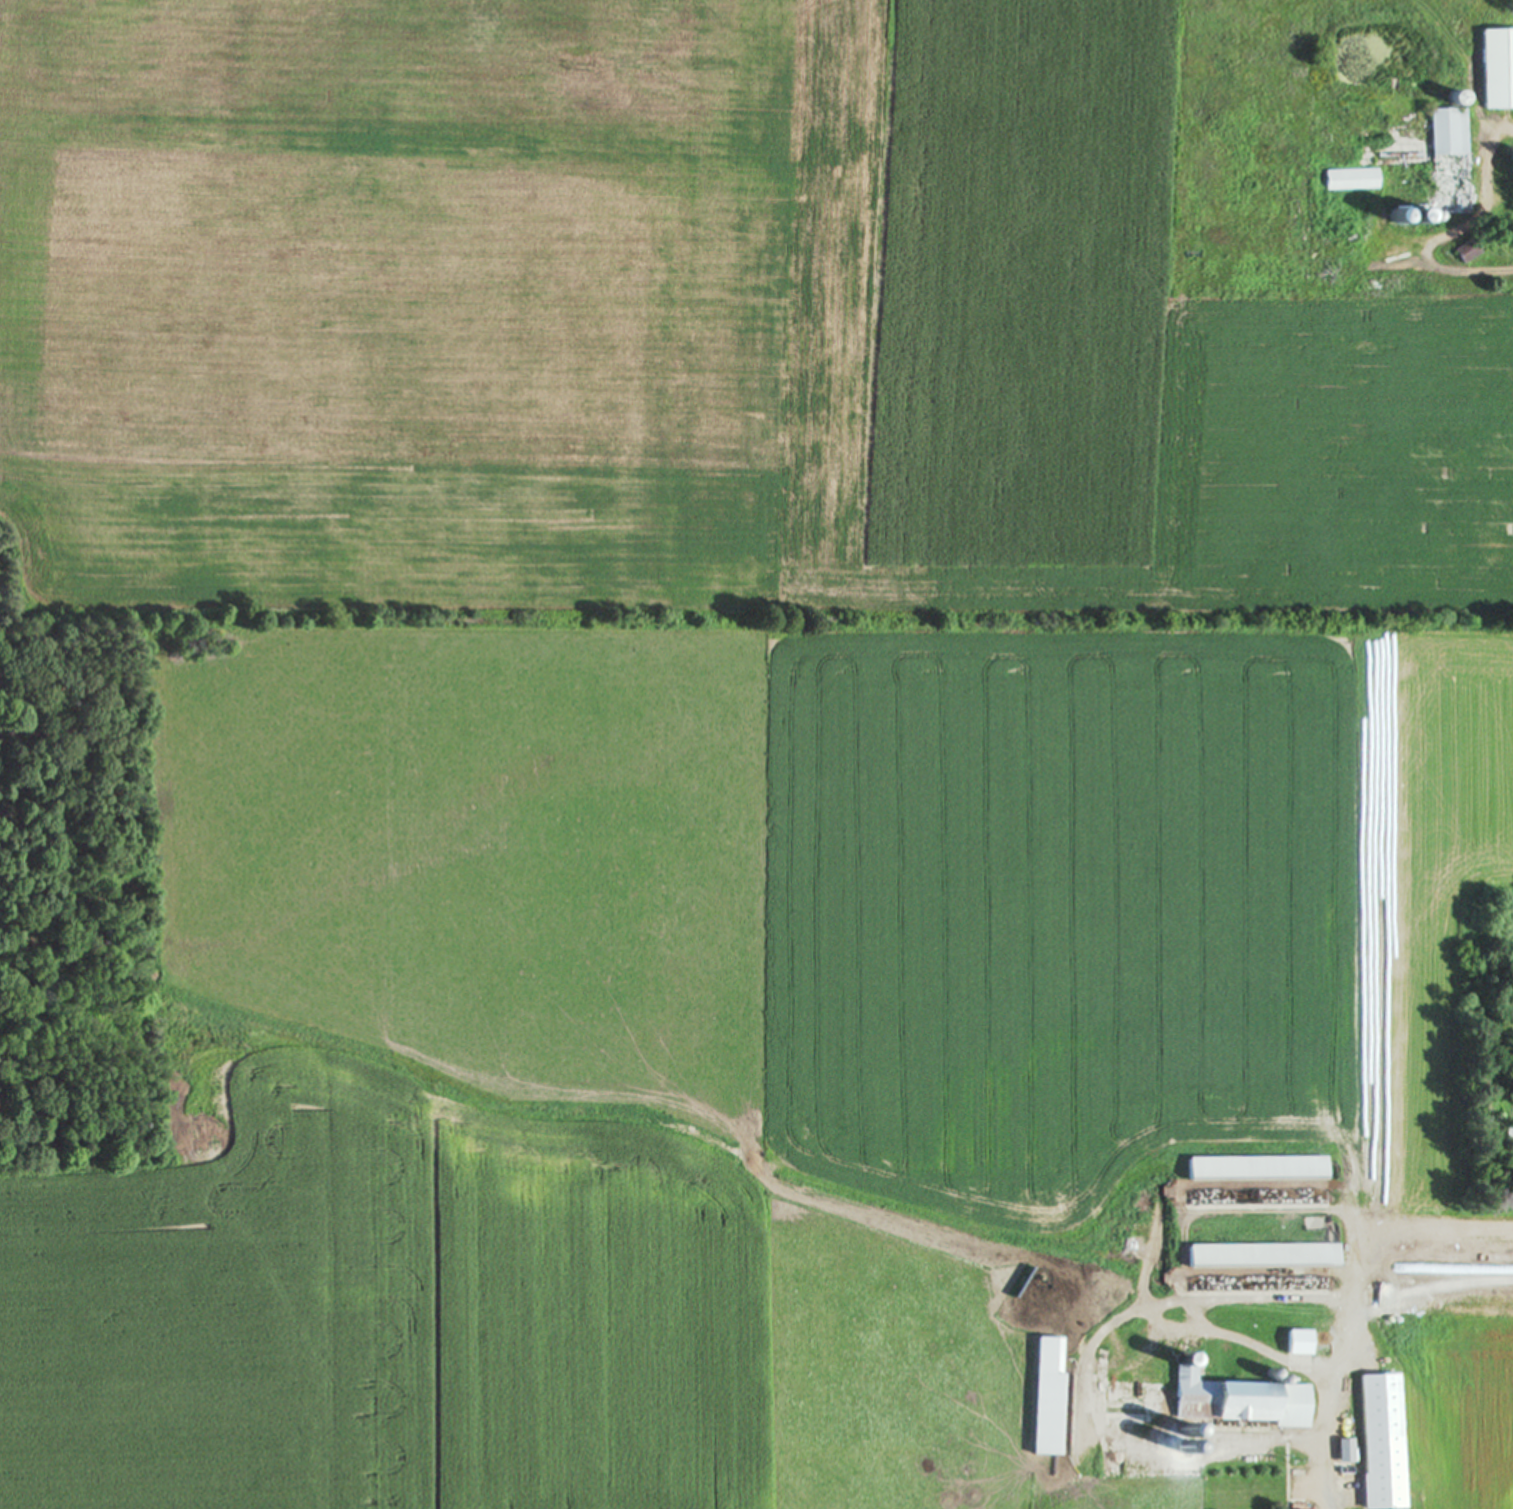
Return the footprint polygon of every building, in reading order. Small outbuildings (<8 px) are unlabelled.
[(1512,110),(1512,30),(1482,31),(1483,110),(1512,110)] [(1431,110),(1434,217),(1470,216),(1467,109),(1431,110)] [(1325,191),(1379,190),(1378,171),(1325,171),(1325,191)] [(1464,266),(1481,254),(1473,241),(1455,253),(1464,266)] [(1504,1129),(1504,1159),(1512,1159),(1512,1129),(1504,1129)] [(1187,1159),(1187,1182),(1326,1182),(1326,1158),(1187,1159)] [(1339,1245),(1188,1246),(1188,1269),(1339,1269),(1339,1245)] [(1311,1332),(1287,1332),(1287,1357),(1311,1357),(1311,1332)] [(1310,1387),(1196,1383),(1196,1368),(1176,1367),(1175,1380),(1105,1378),(1104,1417),(1275,1422),(1275,1429),(1308,1430),(1310,1387)] [(1032,1455),(1061,1456),(1064,1376),(1034,1375),(1032,1455)] [(1360,1377),(1363,1508),(1401,1508),(1402,1508),(1399,1376),(1360,1377)]
